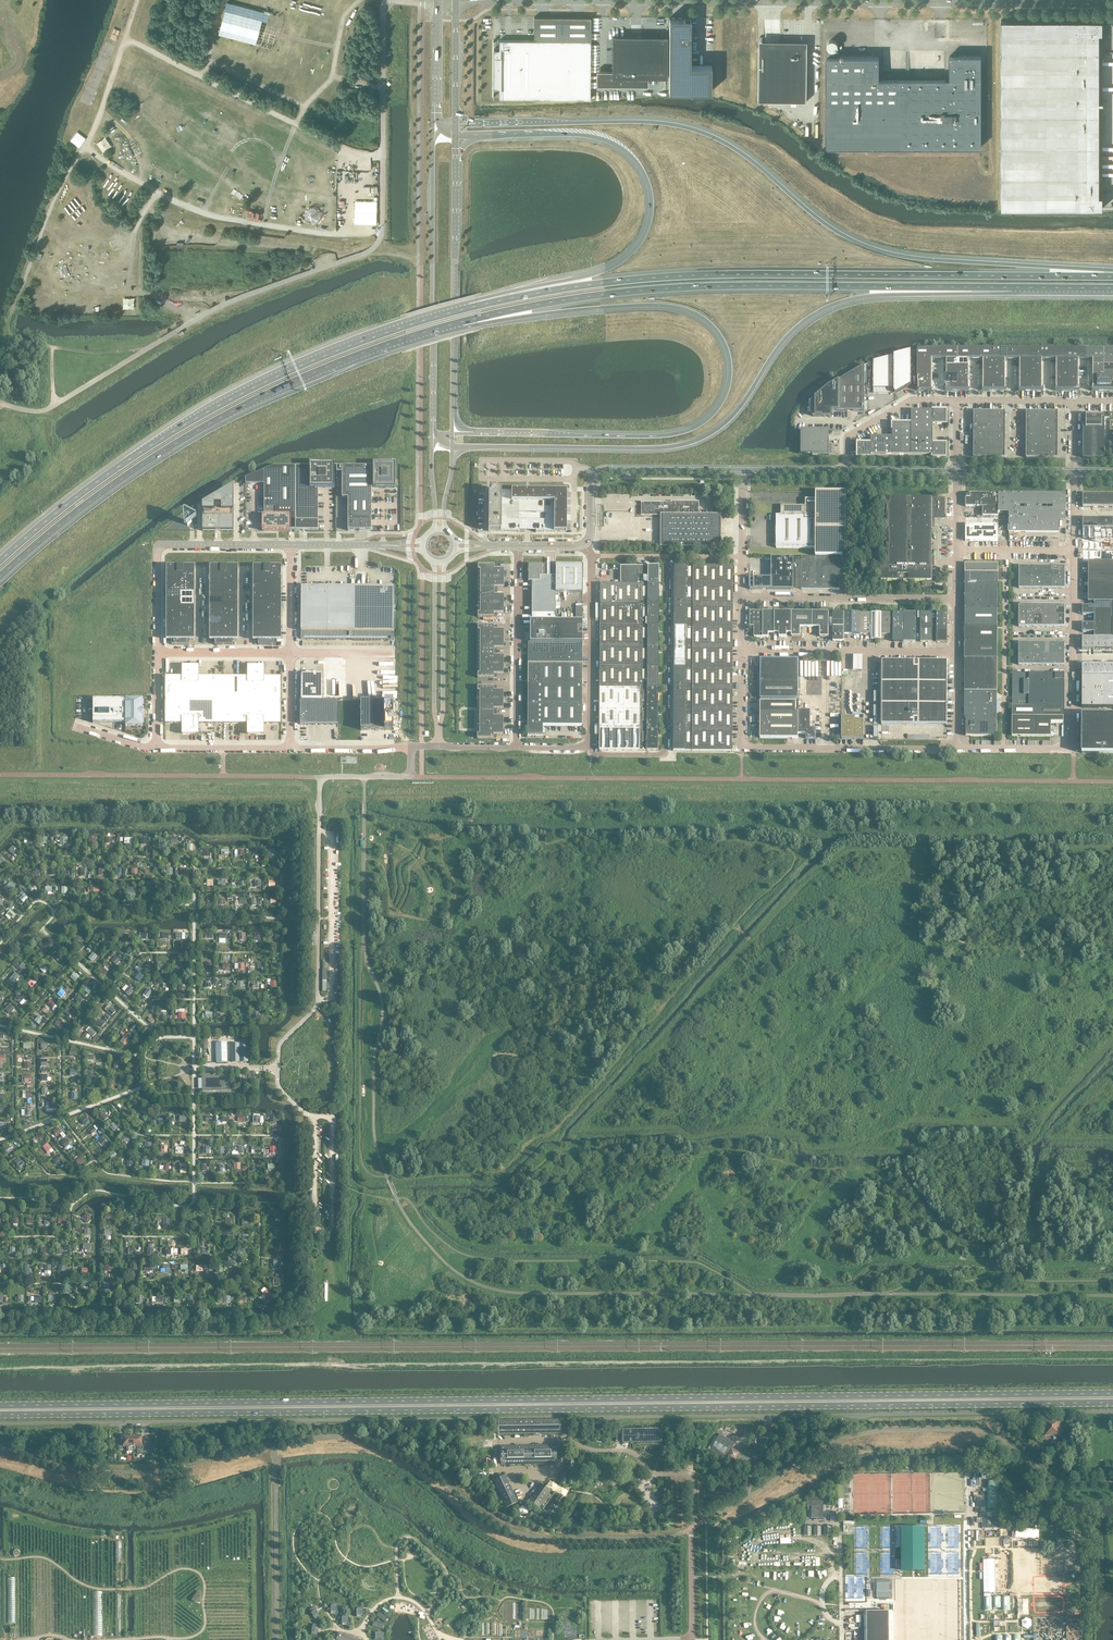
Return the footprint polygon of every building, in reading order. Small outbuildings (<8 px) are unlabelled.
[(691,64),(691,17),(682,17),(669,17),(669,91),(711,91),(711,64),(691,64)] [(1099,117),(1099,51),(1099,33),(1102,33),(1102,20),(1001,20),(1001,208),(1102,208),(1102,195),(1099,195),(1099,177),(1099,176),(1099,117)] [(667,78),(668,36),(612,36),(612,71),(597,71),(596,85),(648,85),(648,77),(667,78)] [(838,45),(838,44),(838,43),(837,42),(837,41),(836,40),(835,40),(834,39),(833,39),(832,39),(831,39),(831,40),(830,40),(829,40),(829,41),(828,42),(828,43),(827,43),(827,44),(827,45),(827,46),(828,47),(828,48),(829,49),(830,49),(831,50),(832,50),(833,50),(834,50),(835,50),(836,49),(837,49),(837,48),(838,47),(838,46),(838,45)] [(590,98),(591,40),(499,40),(499,49),(499,47),(495,47),(495,49),(494,49),(494,40),(493,40),(493,43),(493,49),(493,89),(493,98),(493,97),(499,97),(499,98),(590,98)] [(807,46),(804,46),(799,46),(787,46),(780,46),(764,46),(759,46),(758,46),(758,101),(768,101),(807,101),(807,46)] [(981,146),(981,56),(981,55),(949,55),(949,79),(879,79),(879,56),(839,56),(839,51),(826,51),(826,136),(826,146),(827,147),(980,147),(981,147),(981,146)] [(1104,359),(1104,349),(1086,349),(1086,360),(1093,360),(1093,359),(1104,359)] [(1104,349),(1104,359),(1112,359),(1112,349),(1104,349)] [(917,360),(932,360),(939,360),(939,350),(935,350),(917,351),(917,360)] [(939,360),(947,360),(958,360),(958,350),(939,350),(939,360)] [(958,360),(969,360),(976,360),(976,350),(958,350),(958,360)] [(976,360),(983,360),(994,360),(994,350),(976,350),(976,360)] [(994,360),(1005,360),(1012,360),(1012,350),(994,350),(994,360)] [(1012,350),(1012,360),(1020,360),(1031,360),(1031,350),(1012,350)] [(1031,350),(1031,360),(1042,360),(1049,360),(1049,350),(1031,350)] [(1049,350),(1049,360),(1056,360),(1067,360),(1067,350),(1049,350)] [(1067,350),(1067,360),(1078,360),(1086,360),(1086,350),(1067,350)] [(911,386),(911,351),(873,362),(873,389),(894,389),(894,392),(896,395),(911,386)] [(813,416),(831,416),(831,411),(848,411),(853,411),(864,411),(864,389),(864,384),(864,365),(829,387),(810,402),(810,413),(813,416)] [(917,390),(932,390),(932,378),(917,378),(917,390)] [(1104,378),(1093,378),(1093,384),(1093,390),(1104,390),(1112,390),(1112,379),(1104,378)] [(946,424),(946,411),(911,410),(911,423),(911,432),(933,432),(933,424),(946,424)] [(990,419),(990,411),(989,411),(974,411),(974,419),(990,419)] [(1005,419),(1005,411),(990,411),(990,419),(1005,419)] [(1042,420),(1042,411),(1042,412),(1027,412),(1027,419),(1042,420)] [(1057,420),(1058,412),(1042,412),(1042,411),(1042,420),(1057,420)] [(1105,458),(1105,418),(1102,418),(1102,416),(1086,416),(1086,418),(1083,418),(1083,433),(1084,433),(1084,438),(1083,438),(1083,448),(1084,448),(1084,453),(1083,453),(1083,458),(1105,458)] [(911,455),(911,432),(911,423),(893,423),(893,437),(892,455),(911,455)] [(829,444),(829,430),(801,430),(801,444),(799,444),(799,453),(804,453),(804,455),(823,455),(829,455),(829,453),(832,453),(832,444),(829,444)] [(946,457),(946,444),(933,444),(933,432),(911,432),(911,455),(933,455),(933,457),(946,457)] [(892,455),(893,437),(871,437),(871,443),(864,444),(858,443),(858,457),(871,457),(871,455),(892,455)] [(989,458),(989,450),(974,450),(974,457),(989,458)] [(1005,458),(1005,450),(989,450),(989,458),(1005,458)] [(1042,458),(1042,450),(1026,450),(1026,458),(1042,458)] [(1057,458),(1057,450),(1042,450),(1042,458),(1057,458)] [(318,531),(318,496),(318,488),(334,488),(334,463),(309,463),(309,466),(295,466),(295,531),(318,531)] [(396,488),(396,463),(373,463),(373,466),(373,487),(373,488),(383,488),(384,489),(385,488),(396,488)] [(295,531),(295,466),(273,466),(245,478),(245,484),(264,484),(264,515),(262,515),(262,531),(264,531),(295,531)] [(371,520),(371,489),(371,487),(373,487),(373,466),(342,466),(342,486),(342,491),(342,497),(348,497),(348,509),(348,514),(348,520),(371,520)] [(202,511),(215,511),(234,511),(234,498),(234,497),(234,485),(218,494),(219,495),(213,498),(212,498),(202,504),(202,510),(202,511)] [(505,499),(505,491),(502,491),(502,490),(489,490),(489,499),(505,499)] [(528,502),(528,491),(512,491),(505,491),(505,499),(519,499),(519,502),(528,502)] [(551,499),(551,492),(551,491),(528,491),(528,502),(536,502),(536,499),(551,499)] [(567,499),(567,491),(551,491),(551,492),(551,499),(567,499)] [(846,530),(846,493),(816,492),(816,499),(806,499),(806,506),(781,506),(781,513),(780,513),(780,515),(776,515),(776,548),(816,548),(816,530),(846,530)] [(998,516),(998,493),(970,493),(970,494),(967,494),(966,494),(966,498),(966,507),(983,507),(983,516),(998,516)] [(1066,521),(1066,511),(1066,494),(1009,493),(1009,532),(1058,532),(1058,521),(1066,521)] [(1099,507),(1099,494),(1083,494),(1083,507),(1099,507)] [(1110,507),(1110,494),(1099,494),(1099,507),(1110,507)] [(932,581),(932,517),(945,517),(945,498),(887,498),(887,566),(881,566),(881,581),(923,581),(923,583),(931,583),(931,581),(932,581)] [(719,546),(719,517),(719,516),(697,516),(697,514),(698,514),(698,503),(675,502),(642,502),(642,514),(651,512),(651,514),(662,514),(662,515),(662,546),(686,546),(686,548),(693,548),(693,546),(719,546)] [(1099,528),(1099,519),(1083,519),(1083,528),(1099,528)] [(1099,519),(1099,528),(1112,529),(1112,519),(1099,519)] [(371,531),(371,520),(348,520),(348,531),(371,531)] [(497,531),(497,520),(492,520),(490,520),(489,520),(488,532),(495,532),(495,531),(497,531)] [(566,532),(567,521),(558,521),(558,532),(561,532),(566,532)] [(998,541),(998,525),(966,525),(965,541),(998,541)] [(1083,529),(1083,539),(1112,540),(1112,529),(1083,529)] [(1083,561),(1088,561),(1112,562),(1112,551),(1083,551),(1083,561)] [(794,568),(794,557),(772,557),(771,568),(794,568)] [(821,567),(821,558),(801,557),(801,567),(821,567)] [(840,567),(840,558),(821,558),(821,567),(840,567)] [(1088,561),(1088,602),(1094,602),(1112,602),(1112,562),(1088,561)] [(998,610),(998,582),(998,564),(965,564),(965,610),(998,610)] [(504,579),(504,569),(497,569),(497,565),(493,565),(493,566),(478,565),(478,579),(504,579)] [(555,621),(555,593),(556,576),(544,576),(545,565),(528,565),(528,581),(532,581),(532,620),(555,621)] [(583,593),(583,568),(583,565),(580,565),(556,565),(556,576),(555,593),(583,593)] [(659,605),(659,584),(659,566),(620,566),(620,584),(600,584),(600,605),(659,605)] [(733,606),(733,566),(674,566),(674,605),(733,606)] [(820,576),(821,567),(801,567),(801,576),(820,576)] [(840,576),(840,567),(821,567),(820,576),(840,576)] [(794,578),(794,568),(771,568),(771,578),(794,578)] [(820,590),(820,576),(801,576),(801,590),(820,590)] [(840,590),(840,576),(820,576),(820,590),(840,590)] [(793,590),(794,578),(771,578),(750,578),(750,589),(793,590)] [(504,588),(504,581),(504,579),(478,579),(478,591),(494,591),(494,588),(504,588)] [(328,631),(328,587),(324,587),(319,587),(310,587),(310,588),(307,588),(307,587),(301,587),(301,631),(328,631)] [(354,632),(355,587),(348,587),(348,589),(344,589),(344,587),(337,587),(332,587),(328,587),(328,631),(354,632)] [(372,587),(367,587),(355,587),(354,632),(394,632),(395,587),(389,587),(389,589),(386,589),(386,587),(377,587),(377,588),(372,588),(372,587)] [(504,604),(504,595),(494,595),(494,591),(478,591),(478,604),(504,604)] [(1112,619),(1112,602),(1094,602),(1094,606),(1082,606),(1082,615),(1094,615),(1094,619),(1112,619)] [(504,614),(504,607),(504,604),(478,604),(478,617),(493,617),(493,618),(497,618),(497,614),(504,614)] [(659,626),(659,612),(659,605),(600,605),(600,626),(659,626)] [(733,626),(733,606),(674,605),(674,626),(733,626)] [(997,626),(998,614),(998,610),(965,610),(965,626),(997,626)] [(763,637),(763,611),(750,611),(750,627),(754,627),(754,637),(763,637)] [(775,633),(775,611),(763,611),(763,637),(769,637),(769,633),(775,633)] [(792,634),(792,612),(775,611),(775,633),(779,633),(779,637),(787,637),(787,633),(792,634)] [(812,627),(812,612),(792,612),(792,634),(792,637),(800,637),(800,627),(812,627)] [(829,637),(829,612),(812,612),(812,627),(820,627),(820,637),(829,637)] [(844,641),(844,634),(844,612),(833,612),(833,641),(844,641)] [(860,634),(860,612),(844,612),(844,634),(860,634)] [(871,634),(871,612),(860,612),(860,634),(871,634)] [(882,639),(882,634),(882,612),(871,612),(871,634),(871,639),(882,639)] [(893,634),(893,612),(882,612),(882,634),(893,634)] [(904,642),(904,612),(893,612),(893,634),(893,642),(904,642)] [(916,642),(916,613),(904,612),(904,642),(916,642)] [(932,642),(932,613),(921,613),(920,642),(932,642)] [(947,642),(947,625),(947,613),(937,613),(936,642),(947,642)] [(1112,637),(1112,619),(1094,619),(1094,624),(1082,624),(1082,632),(1094,632),(1094,637),(1112,637)] [(582,642),(582,621),(555,621),(532,620),(530,620),(530,642),(582,642)] [(504,639),(504,630),(497,630),(497,626),(493,626),(478,626),(478,639),(504,639)] [(658,647),(658,632),(659,626),(600,626),(600,646),(658,647)] [(732,647),(733,626),(674,626),(674,647),(732,647)] [(997,642),(997,628),(997,626),(965,626),(965,642),(997,642)] [(180,644),(180,632),(166,632),(166,640),(171,640),(171,644),(180,644)] [(194,640),(194,632),(180,632),(180,644),(189,644),(189,640),(194,640)] [(224,644),(224,632),(209,632),(209,640),(215,640),(215,644),(224,644)] [(238,640),(238,632),(224,632),(224,644),(232,644),(232,640),(238,640)] [(267,645),(267,633),(253,632),(253,640),(258,640),(258,645),(267,645)] [(281,640),(281,633),(267,633),(267,645),(276,645),(276,640),(281,640)] [(1082,650),(1112,650),(1112,638),(1083,638),(1082,650)] [(504,648),(504,641),(504,639),(478,639),(478,652),(493,652),(493,648),(504,648)] [(582,664),(582,644),(582,642),(530,642),(528,642),(528,664),(582,664)] [(997,659),(997,642),(965,642),(965,659),(997,659)] [(658,667),(658,653),(658,647),(600,646),(599,667),(658,667)] [(732,668),(732,647),(674,647),(673,668),(732,668)] [(504,665),(504,656),(493,656),(493,652),(478,652),(477,665),(504,665)] [(863,656),(854,656),(854,662),(853,671),(863,671),(863,662),(863,656)] [(798,699),(799,660),(799,659),(761,659),(760,699),(798,699)] [(997,691),(997,673),(997,659),(965,659),(964,691),(997,691)] [(947,725),(947,666),(947,661),(882,661),(882,725),(947,725)] [(582,685),(582,673),(582,664),(528,664),(528,684),(582,685)] [(1082,676),(1103,676),(1112,676),(1112,664),(1082,664),(1082,676)] [(504,674),(504,665),(477,665),(477,678),(493,678),(497,679),(497,674),(504,674)] [(190,700),(190,667),(190,666),(182,666),(182,677),(174,677),(173,700),(190,700)] [(207,700),(207,677),(199,677),(199,666),(190,666),(190,667),(190,700),(207,700)] [(256,700),(256,667),(256,666),(247,666),(247,677),(239,677),(239,700),(256,700)] [(272,700),(273,677),(264,677),(264,666),(256,666),(256,667),(256,700),(272,700)] [(812,683),(812,666),(800,666),(800,682),(812,683)] [(658,688),(658,674),(658,667),(599,667),(599,688),(658,688)] [(732,689),(732,669),(732,668),(673,668),(673,688),(732,689)] [(1064,717),(1064,690),(1065,673),(1013,673),(1012,673),(1012,679),(1012,705),(1012,716),(1064,717)] [(323,701),(323,674),(316,674),(316,675),(312,675),(312,674),(311,674),(311,675),(307,675),(307,674),(301,674),(301,701),(323,701)] [(1103,707),(1103,692),(1103,676),(1082,676),(1082,707),(1103,707)] [(1103,676),(1103,692),(1112,692),(1112,676),(1103,676)] [(173,700),(174,677),(166,677),(166,700),(173,700)] [(215,700),(215,677),(207,677),(207,700),(215,700)] [(223,700),(223,677),(215,677),(215,700),(223,700)] [(231,700),(231,677),(223,677),(223,700),(231,700)] [(239,700),(239,677),(231,677),(231,700),(239,700)] [(280,700),(280,677),(273,677),(272,700),(280,700)] [(582,705),(582,693),(582,685),(528,684),(528,705),(582,705)] [(503,700),(503,691),(497,691),(497,687),(493,687),(477,687),(477,700),(503,700)] [(658,709),(658,694),(658,688),(599,688),(599,708),(658,709)] [(732,709),(732,689),(673,688),(673,709),(732,709)] [(997,719),(997,701),(997,691),(964,691),(964,718),(966,718),(997,719)] [(1112,708),(1112,692),(1103,692),(1103,707),(1112,708)] [(143,715),(143,710),(143,699),(142,699),(126,699),(93,699),(93,723),(126,723),(126,726),(142,726),(143,726),(143,715)] [(173,723),(173,700),(166,700),(165,723),(173,723)] [(190,735),(190,700),(173,700),(173,723),(182,723),(182,735),(190,735)] [(207,723),(207,700),(190,700),(190,735),(199,735),(199,723),(207,723)] [(215,723),(215,700),(207,700),(207,723),(215,723)] [(223,723),(223,700),(215,700),(215,723),(223,723)] [(231,723),(231,700),(223,700),(223,723),(231,723)] [(239,723),(239,700),(231,700),(231,723),(239,723)] [(256,735),(256,700),(239,700),(239,723),(247,724),(247,735),(256,735)] [(272,724),(272,700),(256,700),(256,735),(264,735),(264,724),(272,724)] [(280,724),(280,700),(272,700),(272,724),(280,724)] [(503,709),(503,702),(503,700),(477,700),(477,713),(493,713),(493,709),(503,709)] [(323,701),(301,701),(301,724),(338,725),(339,701),(323,701)] [(393,701),(361,701),(361,731),(393,731),(393,701)] [(796,712),(796,702),(761,702),(760,712),(796,712)] [(582,726),(582,709),(582,705),(528,705),(527,735),(542,735),(542,725),(582,726)] [(658,730),(658,715),(658,709),(599,708),(599,729),(658,730)] [(732,730),(732,709),(673,709),(673,730),(732,730)] [(811,729),(811,710),(798,710),(798,713),(798,722),(798,734),(806,734),(806,738),(815,739),(816,729),(811,729)] [(798,722),(798,713),(796,712),(760,712),(760,721),(798,722)] [(503,726),(503,717),(493,717),(493,713),(477,713),(477,726),(503,726)] [(1082,715),(1082,753),(1112,753),(1112,715),(1082,715)] [(1051,737),(1051,722),(1063,722),(1064,717),(1012,716),(1012,736),(1016,736),(1026,736),(1050,737),(1051,737)] [(863,739),(864,721),(855,721),(855,717),(842,717),(842,739),(863,739)] [(997,736),(997,719),(966,718),(966,736),(997,736)] [(798,738),(798,734),(798,722),(760,721),(760,738),(798,738)] [(503,735),(503,728),(503,726),(477,726),(477,739),(492,739),(496,739),(496,735),(503,735)] [(658,751),(658,736),(658,730),(599,729),(599,750),(658,751)] [(732,751),(732,730),(673,730),(673,751),(732,751)] [(14,845),(8,850),(14,855),(17,852),(15,849),(16,847),(14,845)] [(12,890),(16,886),(11,881),(7,885),(12,890)] [(92,886),(92,895),(100,895),(100,886),(92,886)] [(18,896),(24,902),(29,897),(23,891),(18,896)] [(252,898),(257,898),(257,905),(261,905),(261,894),(252,895),(252,898)] [(219,899),(219,906),(232,906),(231,898),(219,899)] [(5,915),(11,920),(16,913),(11,908),(5,915)] [(78,934),(73,939),(77,943),(82,939),(78,934)] [(99,945),(102,948),(108,942),(105,939),(99,945)] [(46,945),(41,940),(37,943),(42,949),(46,945)] [(93,961),(98,955),(94,951),(88,958),(93,961)] [(112,958),(117,963),(122,958),(117,952),(112,958)] [(26,963),(24,961),(18,968),(20,970),(26,963)] [(154,966),(149,962),(144,966),(149,971),(154,966)] [(104,965),(100,972),(105,976),(110,969),(104,965)] [(16,971),(9,979),(14,984),(21,976),(16,971)] [(79,976),(74,971),(70,976),(75,980),(79,976)] [(140,981),(145,977),(139,971),(134,976),(140,981)] [(33,978),(28,982),(32,987),(37,983),(33,978)] [(228,980),(220,980),(221,989),(229,989),(228,980)] [(84,989),(89,994),(93,989),(88,985),(84,989)] [(62,988),(57,994),(61,998),(67,992),(62,988)] [(149,988),(141,996),(146,1000),(153,992),(149,988)] [(17,994),(13,999),(18,1004),(23,1000),(17,994)] [(79,995),(74,1001),(78,1004),(83,998),(79,995)] [(55,1002),(50,999),(47,1005),(52,1008),(55,1002)] [(6,1009),(10,1014),(15,1008),(11,1004),(6,1009)] [(111,1006),(105,1012),(108,1015),(114,1009),(111,1006)] [(65,1012),(70,1016),(74,1012),(69,1008),(65,1012)] [(34,1022),(37,1026),(44,1020),(40,1016),(34,1022)] [(97,1022),(102,1027),(107,1022),(102,1017),(97,1022)] [(57,1019),(53,1024),(58,1028),(62,1023),(57,1019)] [(130,1030),(136,1035),(141,1030),(135,1024),(130,1030)] [(93,1027),(87,1033),(91,1037),(97,1031),(93,1027)] [(122,1034),(118,1039),(124,1044),(128,1039),(122,1034)] [(217,1062),(228,1062),(227,1042),(216,1042),(217,1062)] [(248,1062),(248,1043),(231,1043),(231,1062),(248,1062)] [(231,1084),(231,1081),(229,1082),(228,1076),(210,1077),(210,1074),(202,1074),(202,1091),(230,1091),(230,1087),(229,1087),(229,1084),(231,1084)] [(134,1100),(129,1096),(125,1100),(131,1105),(134,1100)] [(86,1116),(80,1119),(84,1125),(89,1122),(86,1116)] [(110,1125),(114,1132),(119,1128),(115,1122),(110,1125)] [(54,1128),(50,1131),(55,1137),(59,1134),(54,1128)] [(126,1144),(130,1139),(125,1133),(120,1138),(126,1144)] [(35,1144),(44,1139),(42,1134),(33,1138),(35,1144)] [(100,1137),(95,1142),(100,1146),(105,1141),(100,1137)] [(69,1138),(63,1141),(69,1151),(75,1148),(69,1138)] [(141,1142),(141,1150),(149,1149),(149,1141),(141,1142)] [(43,1144),(40,1147),(45,1152),(48,1149),(43,1144)] [(9,1145),(5,1148),(10,1153),(14,1149),(9,1145)] [(113,1159),(118,1155),(115,1150),(109,1153),(113,1159)] [(58,1156),(53,1160),(57,1165),(62,1161),(58,1156)] [(74,1160),(79,1166),(84,1162),(79,1156),(74,1160)] [(126,1157),(125,1163),(131,1165),(133,1158),(126,1157)] [(22,1164),(18,1159),(14,1163),(19,1167),(22,1164)] [(90,1218),(92,1216),(88,1212),(82,1218),(87,1224),(92,1220),(90,1218)] [(239,1219),(239,1227),(249,1227),(249,1219),(239,1219)] [(239,1251),(235,1256),(240,1260),(244,1255),(239,1251)] [(227,1263),(231,1268),(236,1263),(232,1258),(227,1263)] [(42,1296),(29,1295),(29,1305),(42,1306),(42,1296)] [(560,1433),(560,1420),(560,1419),(498,1420),(498,1434),(560,1433)] [(1060,1435),(1060,1420),(1044,1420),(1044,1429),(1044,1434),(1045,1436),(1060,1435)] [(1072,1446),(1077,1427),(1070,1426),(1066,1444),(1071,1445),(1072,1446)] [(626,1439),(627,1442),(637,1442),(637,1445),(661,1444),(661,1438),(661,1433),(660,1430),(626,1431),(626,1434),(626,1439)] [(756,1444),(760,1436),(759,1435),(759,1434),(757,1433),(756,1434),(755,1434),(751,1444),(756,1446),(757,1444),(756,1444)] [(723,1457),(730,1443),(734,1445),(736,1442),(719,1434),(718,1437),(716,1436),(716,1437),(715,1436),(708,1449),(723,1457)] [(1041,1453),(1043,1446),(1044,1443),(1044,1440),(1039,1440),(1039,1443),(1038,1443),(1036,1452),(1040,1456),(1041,1453)] [(556,1463),(556,1446),(501,1447),(501,1464),(556,1463)] [(1049,1456),(1052,1449),(1043,1446),(1041,1453),(1049,1456)] [(747,1468),(750,1459),(739,1454),(735,1463),(747,1468)] [(517,1502),(505,1475),(502,1477),(501,1474),(493,1477),(494,1480),(507,1507),(517,1502)] [(1000,1481),(994,1481),(987,1481),(987,1509),(991,1509),(991,1508),(996,1508),(996,1509),(1000,1509),(1000,1481)] [(539,1507),(550,1491),(541,1484),(529,1501),(539,1507)] [(553,1518),(566,1500),(559,1495),(546,1513),(553,1518)] [(823,1520),(823,1499),(823,1497),(806,1498),(806,1499),(807,1506),(811,1506),(811,1518),(814,1518),(814,1520),(823,1520)] [(977,1523),(982,1523),(982,1528),(1000,1528),(1000,1518),(977,1518),(977,1523)] [(854,1521),(843,1521),(843,1525),(844,1525),(843,1525),(843,1532),(846,1532),(846,1525),(854,1525),(854,1521)] [(925,1529),(901,1529),(901,1572),(925,1572),(925,1529)] [(995,1559),(984,1559),(984,1592),(995,1592),(995,1559)] [(867,1590),(867,1598),(890,1598),(890,1582),(877,1582),(877,1590),(867,1590)] [(194,1601),(200,1602),(202,1591),(196,1590),(194,1601)] [(992,1597),(984,1597),(984,1608),(992,1608),(992,1597)] [(1001,1608),(1001,1597),(993,1597),(993,1608),(1001,1608)] [(1010,1597),(1002,1597),(1002,1607),(1010,1607),(1010,1597)] [(1019,1597),(1020,1613),(1031,1612),(1030,1597),(1019,1597)] [(320,1616),(318,1613),(314,1607),(309,1610),(315,1620),(320,1616)] [(894,1611),(864,1612),(864,1639),(894,1639),(894,1611)] [(379,1612),(377,1616),(385,1622),(388,1619),(388,1618),(379,1612)] [(382,1629),(384,1625),(374,1621),(374,1622),(372,1626),(382,1629)]
